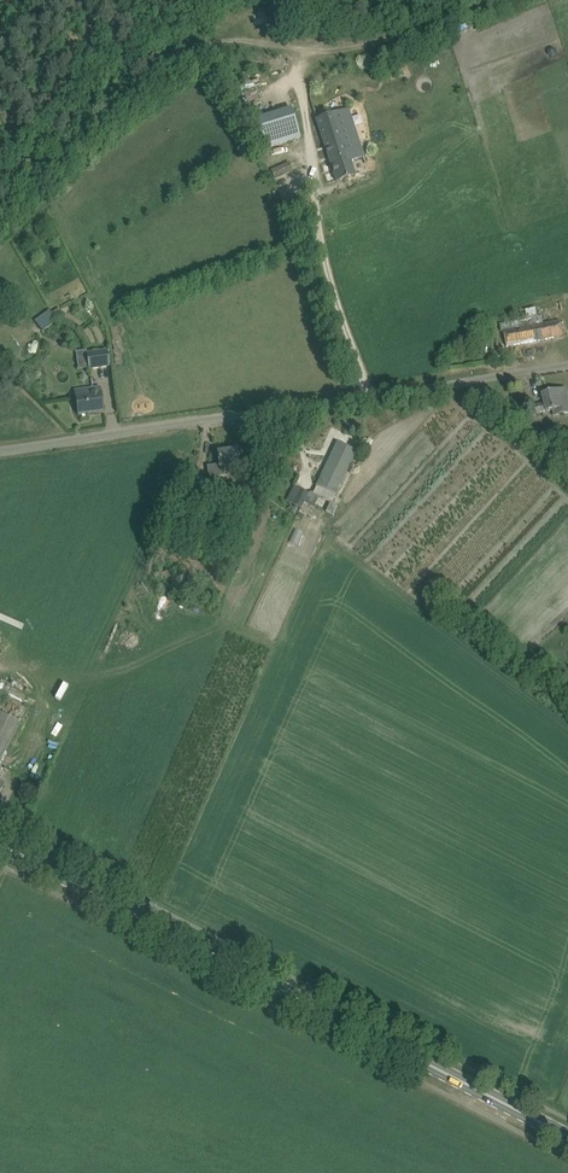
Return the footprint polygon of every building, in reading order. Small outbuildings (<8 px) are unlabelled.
[(448,38),(476,26),(474,21),(446,33),(448,38)] [(432,80),(420,77),(417,88),(430,91),(432,80)] [(254,120),(263,149),(300,138),(291,108),(254,120)] [(316,120),(337,182),(355,176),(350,161),(363,157),(359,143),(354,145),(343,111),(316,120)] [(289,162),(271,170),(275,179),(293,171),(289,162)] [(59,309),(50,313),(36,323),(42,331),(56,321),(63,317),(59,309)] [(563,336),(561,322),(544,325),(542,316),(538,317),(538,314),(537,309),(517,313),(519,321),(512,322),(500,325),(502,333),(504,332),(507,347),(563,336)] [(107,350),(87,353),(89,369),(109,366),(107,350)] [(77,396),(78,415),(103,411),(100,388),(86,389),(87,395),(77,396)] [(535,406),(538,416),(554,411),(555,416),(567,413),(567,397),(566,388),(543,394),(545,404),(535,406)] [(356,452),(338,443),(316,487),(335,495),(356,452)] [(217,452),(219,466),(208,467),(210,480),(228,478),(227,467),(241,465),(248,464),(247,457),(240,458),(238,449),(217,452)] [(203,479),(195,480),(197,498),(205,497),(203,479)] [(304,503),(315,508),(320,497),(294,485),(287,502),(301,509),(304,503)] [(333,515),(337,507),(329,503),(325,512),(333,515)] [(290,540),(299,543),(303,531),(294,528),(290,540)] [(19,724),(0,714),(0,762),(19,724)]
